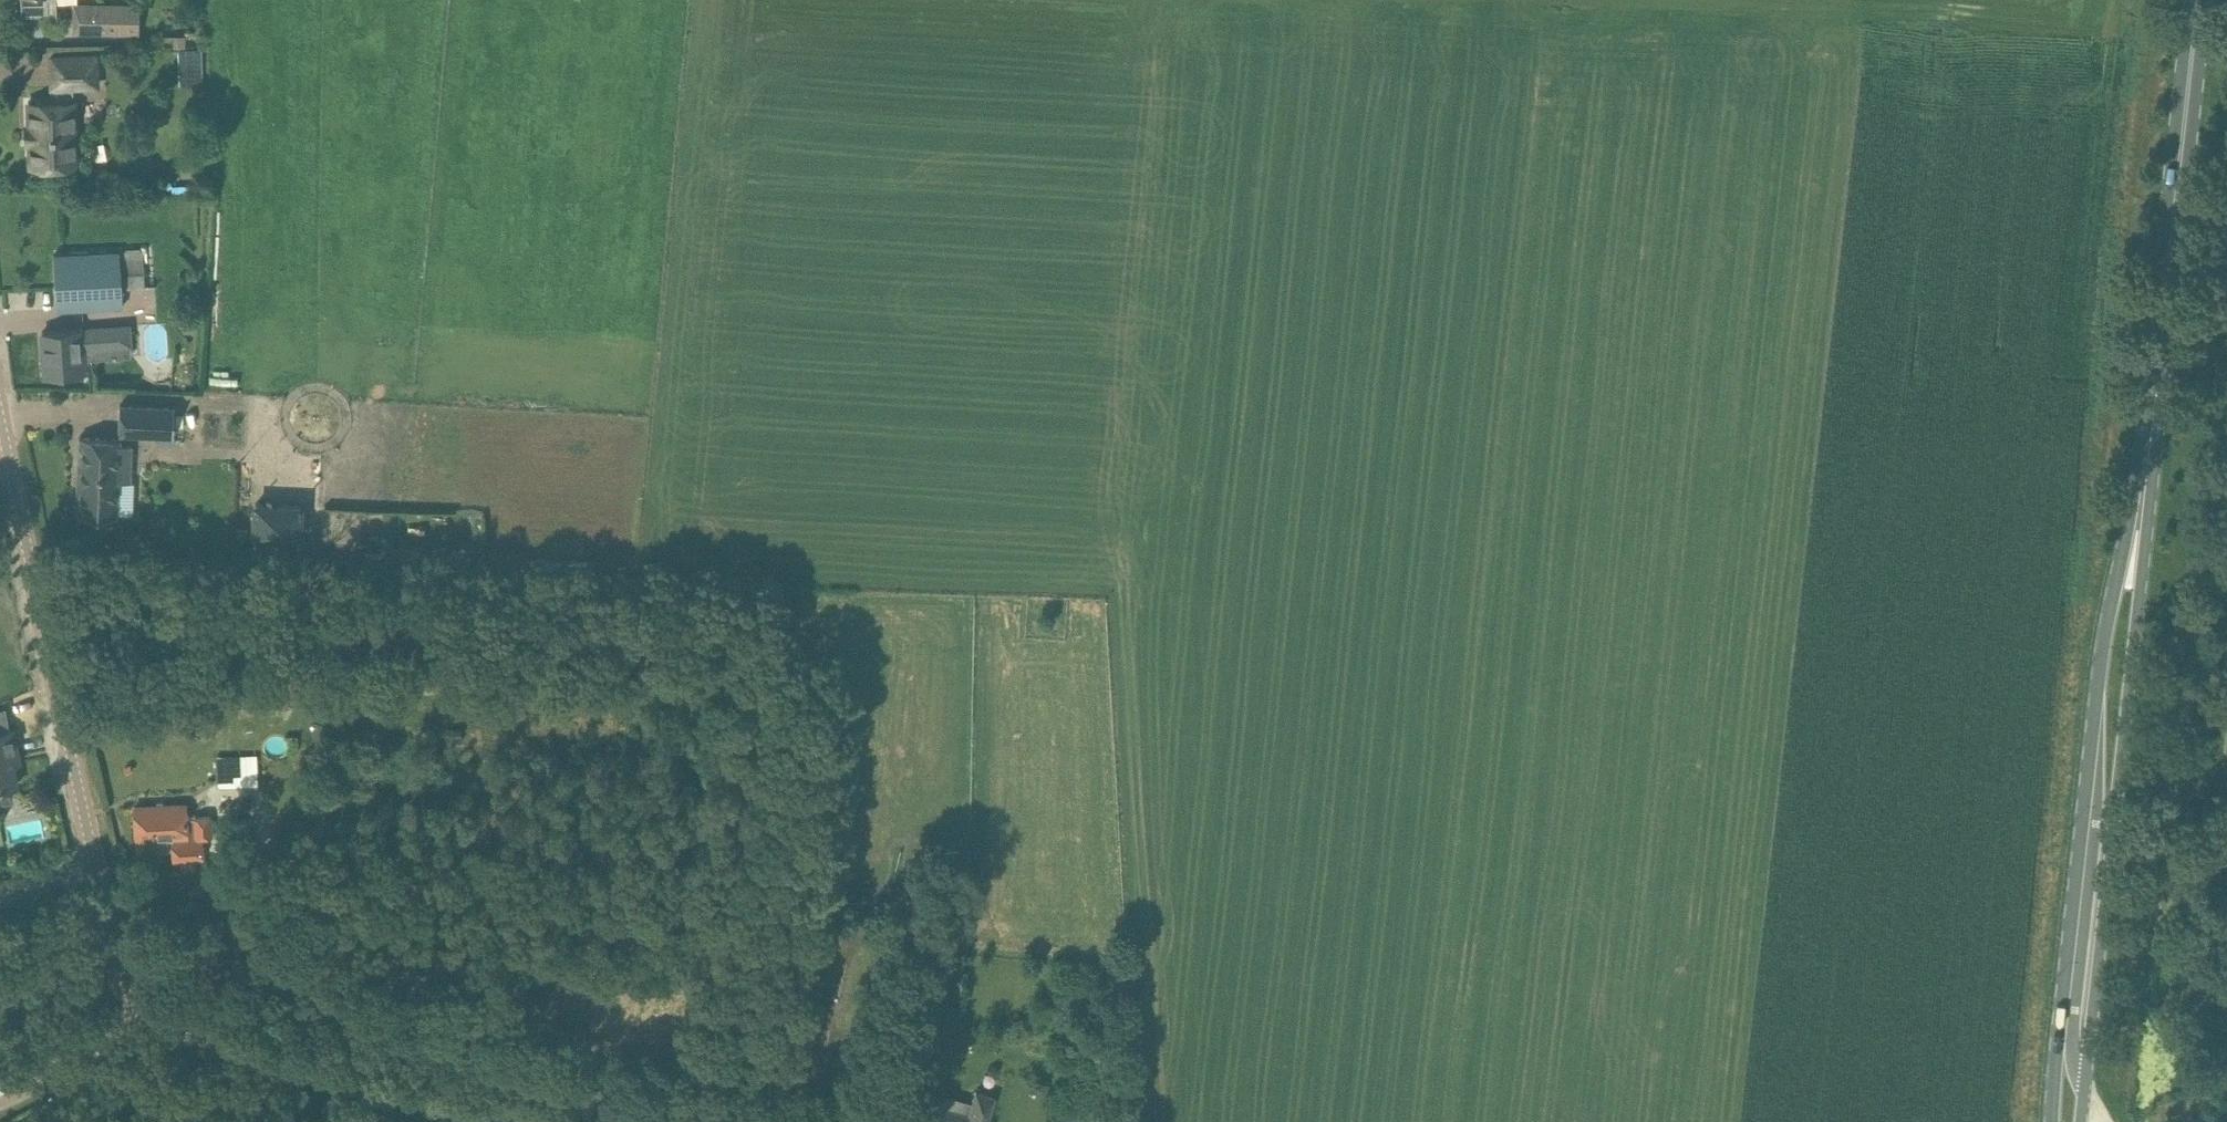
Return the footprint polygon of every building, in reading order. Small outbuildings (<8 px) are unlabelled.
[(21,14),(57,13),(56,0),(21,0),(21,14)] [(73,32),(126,33),(127,4),(110,4),(73,3),(73,32)] [(26,142),(27,142),(29,142),(30,166),(76,165),(74,100),(72,100),(72,86),(97,85),(96,55),(51,56),(52,86),(57,86),(57,101),(28,102),(29,126),(26,126),(26,142)] [(56,309),(78,308),(123,306),(122,288),(144,287),(142,249),(119,251),(53,255),(56,309)] [(46,375),(68,373),(90,371),(88,352),(108,350),(106,327),(65,330),(43,332),(46,375)] [(120,405),(118,433),(172,436),(174,406),(173,406),(173,407),(120,405)] [(76,513),(76,514),(117,516),(118,513),(132,513),(133,481),(131,481),(132,444),(120,443),(120,438),(79,436),(76,513)] [(300,506),(256,503),(255,534),(299,537),(300,506)] [(9,800),(6,787),(17,784),(13,764),(19,763),(16,749),(13,729),(9,730),(5,708),(0,710),(0,802),(9,800)] [(231,788),(257,786),(256,764),(242,765),(241,761),(230,761),(231,788)] [(185,805),(134,807),(136,840),(171,839),(172,860),(202,859),(201,838),(211,837),(210,818),(186,818),(185,805)] [(988,1121),(987,1120),(994,1096),(976,1090),(971,1108),(963,1105),(954,1110),(932,1104),(927,1121),(988,1121)]
